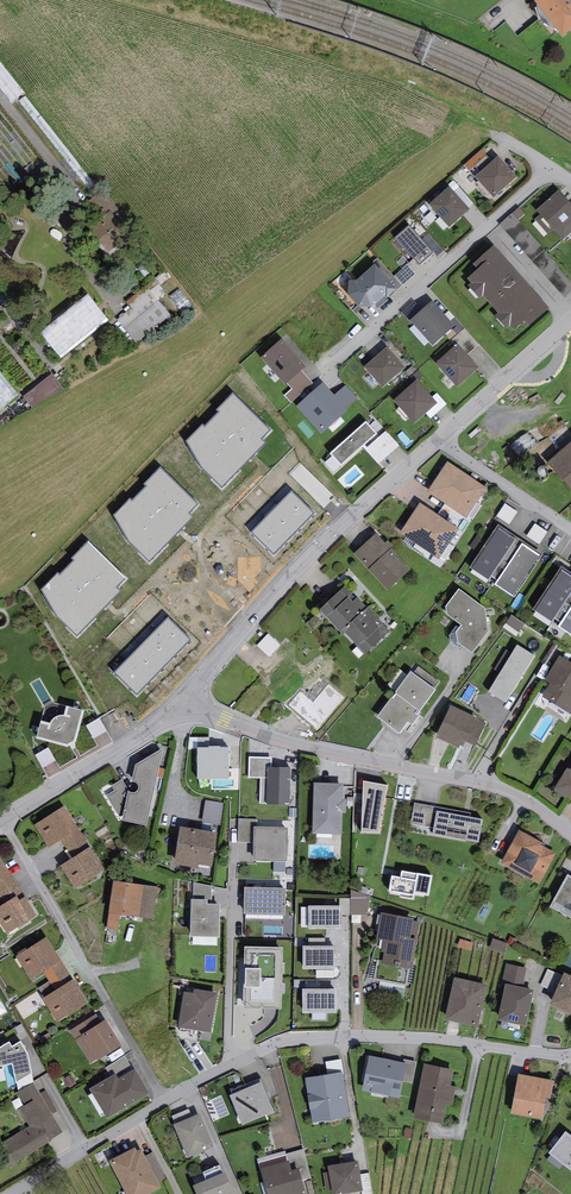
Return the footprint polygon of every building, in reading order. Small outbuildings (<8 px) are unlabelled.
[(563,38),(570,32),(570,2),(570,0),(532,0),(563,38)] [(17,83),(6,92),(14,103),(26,95),(17,83)] [(475,178),(494,199),(517,179),(498,157),(475,178)] [(450,188),(430,206),(449,228),(469,210),(450,188)] [(102,190),(84,204),(98,222),(90,228),(107,251),(127,236),(111,214),(117,210),(102,190)] [(559,191),(536,211),(540,216),(536,219),(549,234),(553,230),(563,240),(568,236),(570,233),(570,205),(559,191)] [(570,291),(570,279),(512,213),(499,225),(564,297),(570,291)] [(395,239),(420,266),(434,253),(422,240),(409,227),(395,239)] [(429,234),(422,240),(434,253),(436,256),(443,250),(429,234)] [(548,309),(494,247),(472,265),(477,271),(467,280),(472,285),(469,288),(479,299),(483,296),(499,314),(495,317),(506,329),(510,325),(513,329),(524,320),(529,325),(548,309)] [(416,274),(407,265),(395,276),(403,285),(416,274)] [(396,291),(375,266),(356,282),(349,282),(348,297),(358,308),(372,308),(385,298),(387,300),(396,291)] [(109,318),(87,293),(40,333),(62,358),(109,318)] [(432,302),(410,322),(433,347),(455,327),(432,302)] [(450,341),(456,347),(458,344),(467,355),(479,344),(465,328),(450,341)] [(282,340),(261,358),(285,386),(287,384),(302,371),(306,368),(282,340)] [(456,347),(436,364),(457,389),(480,369),(467,355),(458,344),(456,347)] [(364,368),(383,389),(405,368),(387,348),(364,368)] [(317,389),(302,371),(287,384),(292,389),(285,396),(291,402),(302,394),(306,398),(317,389)] [(32,408),(64,389),(51,374),(23,397),(32,408)] [(417,381),(394,401),(414,425),(426,414),(438,404),(432,398),(417,381)] [(306,398),(297,406),(321,434),(346,412),(344,409),(356,399),(345,387),(334,397),(322,384),(317,389),(306,398)] [(437,393),(432,398),(438,404),(426,414),(430,419),(447,404),(437,393)] [(234,395),(185,442),(202,469),(222,489),(265,445),(261,440),(271,431),(234,395)] [(330,455),(341,467),(377,435),(366,422),(330,455)] [(386,431),(365,450),(378,465),(399,446),(386,431)] [(548,465),(570,490),(570,443),(548,465)] [(486,488),(447,463),(427,494),(466,519),(486,488)] [(163,469),(114,516),(131,543),(151,564),(194,519),(190,515),(199,505),(163,469)] [(292,490),(251,532),(274,554),(316,513),(292,490)] [(459,529),(420,504),(401,534),(439,559),(459,529)] [(499,517),(511,525),(519,513),(507,504),(499,517)] [(536,525),(528,538),(542,545),(549,532),(536,525)] [(543,556),(498,526),(469,569),(489,582),(492,578),(498,581),(495,586),(514,599),(543,556)] [(376,535),(354,554),(389,591),(411,570),(376,535)] [(89,543),(40,590),(58,617),(77,637),(120,593),(116,588),(126,579),(89,543)] [(561,568),(532,611),(552,624),(553,622),(560,626),(558,628),(570,636),(570,575),(561,568)] [(345,587),(320,611),(341,636),(344,633),(366,656),(390,632),(378,619),(380,618),(369,607),(367,608),(357,598),(355,599),(345,587)] [(485,609),(459,590),(446,608),(447,616),(462,627),(456,633),(457,644),(472,654),(489,632),(485,609)] [(169,617),(115,673),(137,695),(191,639),(169,617)] [(280,646),(268,634),(257,645),(269,657),(280,646)] [(518,644),(488,692),(505,703),(535,655),(518,644)] [(559,656),(544,681),(550,684),(542,697),(570,715),(570,663),(559,656)] [(435,691),(410,673),(395,693),(396,694),(393,700),(391,699),(377,718),(400,734),(408,723),(412,726),(419,717),(417,716),(435,691)] [(343,698),(328,685),(313,702),(301,691),(289,704),(316,729),(343,698)] [(479,720),(451,707),(436,738),(459,750),(463,742),(467,744),(468,743),(479,720)] [(36,741),(67,748),(76,743),(84,713),(66,708),(64,716),(60,717),(56,718),(52,721),(50,724),(41,722),(36,741)] [(107,732),(99,719),(86,726),(94,740),(107,732)] [(486,723),(479,720),(468,743),(475,746),(486,723)] [(56,761),(48,748),(35,756),(43,769),(56,761)] [(123,816),(122,821),(146,826),(163,749),(134,765),(131,783),(134,783),(136,784),(138,787),(138,789),(137,791),(136,793),(133,794),(131,794),(128,792),(121,781),(112,786),(115,791),(107,796),(119,818),(123,816)] [(261,778),(268,779),(268,769),(271,769),(272,758),(249,758),(249,778),(261,778)] [(271,769),(268,769),(268,779),(267,804),(267,806),(289,806),(290,769),(271,769)] [(570,770),(567,769),(554,791),(570,801),(570,769),(570,770)] [(388,787),(363,782),(362,833),(379,834),(388,787)] [(312,834),(342,835),(342,814),(346,814),(346,800),(343,800),(343,784),(314,783),(312,834)] [(205,800),(201,824),(221,827),(225,803),(205,800)] [(438,807),(415,803),(411,824),(434,828),(437,812),(438,807)] [(64,807),(34,826),(49,849),(61,841),(79,830),(64,807)] [(437,812),(469,818),(470,814),(438,807),(437,812)] [(469,818),(437,812),(434,828),(433,835),(478,844),(483,821),(469,818)] [(239,842),(253,842),(253,819),(239,819),(239,842)] [(212,867),(218,834),(180,828),(174,866),(198,869),(199,865),(212,867)] [(289,829),(255,828),(254,862),(288,863),(289,829)] [(90,848),(79,830),(61,841),(73,859),(90,848)] [(542,843),(519,831),(501,865),(539,885),(556,853),(540,845),(542,843)] [(73,859),(61,867),(75,890),(104,871),(90,848),(73,859)] [(10,874),(0,858),(0,881),(10,874)] [(417,893),(430,897),(436,875),(394,863),(387,891),(415,899),(417,893)] [(10,874),(0,881),(0,895),(6,904),(23,893),(10,874)] [(568,876),(553,902),(570,912),(570,877),(568,876)] [(157,887),(113,882),(109,914),(120,915),(154,919),(157,887)] [(194,883),(193,900),(208,900),(208,905),(212,905),(212,887),(194,883)] [(287,889),(245,888),(244,915),(286,916),(287,889)] [(351,899),(351,915),(368,915),(370,896),(351,891),(351,899)] [(0,908),(0,924),(7,935),(37,916),(23,893),(6,904),(0,908)] [(340,899),(340,907),(341,907),(341,915),(351,915),(351,899),(340,899)] [(193,900),(191,900),(191,937),(220,938),(220,906),(212,905),(208,905),(208,900),(193,900)] [(340,907),(309,907),(308,930),(341,930),(341,915),(341,907),(340,907)] [(414,919),(380,913),(376,939),(383,940),(381,953),(383,953),(381,966),(412,971),(421,922),(414,921),(414,919)] [(118,930),(120,915),(109,914),(107,929),(118,930)] [(46,939),(17,957),(31,981),(44,973),(61,962),(46,939)] [(506,953),(508,945),(494,942),(492,949),(506,953)] [(283,947),(245,946),(243,1008),(282,1009),(283,947)] [(335,948),(303,948),(303,970),(335,970),(335,948)] [(73,981),(61,962),(44,973),(57,992),(73,981)] [(526,969),(506,964),(501,987),(505,988),(506,985),(522,988),(526,969)] [(564,974),(550,1006),(570,1015),(570,978),(564,974)] [(487,986),(454,979),(445,1021),(478,1028),(487,986)] [(57,992),(43,1000),(57,1023),(87,1004),(73,981),(57,992)] [(522,988),(506,985),(505,988),(498,1021),(526,1027),(534,991),(522,988)] [(217,994),(194,990),(193,995),(184,993),(179,1028),(211,1033),(217,994)] [(336,990),(302,990),(302,1014),(336,1014),(336,990)] [(70,1031),(76,1040),(97,1026),(92,1017),(70,1031)] [(97,1026),(76,1040),(91,1064),(97,1060),(98,1062),(122,1047),(105,1021),(97,1026)] [(10,1042),(0,1049),(0,1071),(4,1070),(4,1067),(12,1065),(16,1085),(32,1074),(28,1054),(20,1042),(13,1047),(10,1042)] [(106,1069),(112,1078),(115,1075),(119,1081),(134,1071),(125,1057),(106,1069)] [(403,1064),(369,1057),(362,1091),(399,1099),(403,1081),(406,1064),(403,1064)] [(416,1063),(404,1060),(403,1064),(406,1064),(403,1081),(412,1083),(416,1063)] [(413,1119),(443,1125),(447,1105),(452,1107),(456,1087),(450,1086),(454,1070),(424,1065),(413,1119)] [(112,1078),(90,1090),(108,1119),(150,1094),(135,1071),(134,1071),(119,1081),(115,1075),(112,1078)] [(343,1073),(305,1079),(313,1124),(350,1118),(343,1073)] [(553,1082),(518,1076),(511,1115),(542,1120),(545,1100),(550,1101),(553,1082)] [(242,1126),(274,1113),(262,1083),(263,1083),(261,1078),(232,1091),(233,1095),(230,1096),(242,1126)] [(32,1083),(17,1093),(25,1106),(19,1110),(30,1126),(2,1143),(15,1164),(52,1142),(51,1140),(63,1133),(52,1115),(39,1095),(32,1083)] [(46,1091),(39,1095),(52,1115),(58,1111),(46,1091)] [(230,1119),(229,1108),(213,1109),(214,1120),(230,1119)] [(200,1115),(173,1126),(188,1160),(214,1149),(200,1115)] [(549,1154),(570,1172),(570,1137),(566,1133),(549,1154)] [(110,1162),(126,1193),(151,1193),(161,1189),(158,1183),(145,1157),(141,1150),(137,1153),(135,1149),(110,1162)] [(304,1150),(286,1155),(291,1172),(300,1170),(303,1181),(312,1179),(304,1150)] [(152,1153),(145,1157),(158,1183),(166,1179),(152,1153)] [(258,1163),(268,1193),(306,1193),(303,1181),(300,1170),(291,1172),(286,1155),(258,1163)] [(364,1192),(358,1162),(328,1167),(329,1173),(323,1174),(327,1191),(332,1190),(332,1193),(352,1193),(364,1192)] [(203,1174),(206,1182),(194,1187),(196,1193),(233,1193),(225,1174),(223,1175),(219,1167),(203,1174)]
